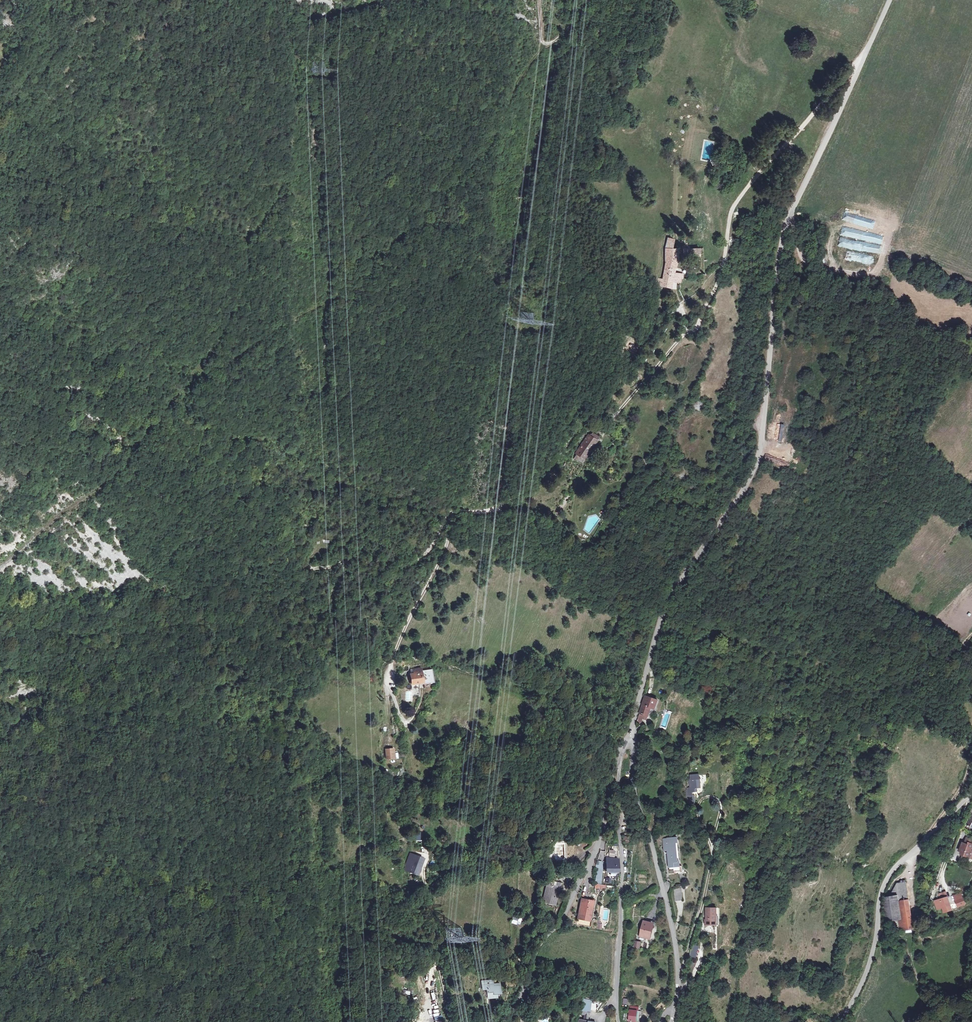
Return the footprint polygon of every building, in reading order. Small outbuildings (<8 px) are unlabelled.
[(862,232),(863,223),(848,220),(846,230),(862,232)] [(842,235),(840,241),(867,249),(870,241),(847,234),(846,237),(842,235)] [(671,246),(665,245),(664,257),(666,257),(662,284),(670,285),(670,278),(671,269),(673,258),(676,258),(677,246),(671,246)] [(870,264),(871,255),(840,249),(838,258),(870,264)] [(783,425),(779,442),(783,443),(787,426),(783,425)] [(590,432),(588,435),(598,441),(600,438),(590,432)] [(588,435),(580,449),(589,454),(598,441),(588,435)] [(589,454),(580,449),(577,453),(579,453),(586,458),(589,454)] [(583,462),(586,458),(579,453),(577,458),(583,462)] [(412,684),(422,682),(420,672),(414,673),(411,673),(412,684)] [(656,711),(659,702),(647,698),(642,716),(650,719),(652,710),(656,711)] [(387,758),(395,757),(394,749),(386,750),(387,758)] [(689,795),(689,804),(694,803),(693,799),(692,799),(692,792),(696,792),(696,788),(700,788),(699,779),(699,775),(689,775),(690,783),(689,783),(690,787),(691,790),(685,791),(686,796),(689,795)] [(667,838),(663,839),(664,850),(667,850),(669,867),(675,867),(675,872),(682,871),(681,866),(680,866),(679,861),(677,861),(675,842),(677,842),(677,837),(667,838)] [(968,858),(970,853),(971,854),(971,840),(966,838),(964,842),(965,842),(964,844),(962,843),(959,852),(961,852),(964,853),(963,856),(968,858)] [(615,858),(615,851),(618,852),(618,847),(612,847),(612,851),(609,851),(609,858),(615,858)] [(417,853),(415,857),(411,869),(420,872),(425,857),(424,856),(417,853)] [(411,869),(415,857),(410,855),(406,867),(411,869)] [(607,871),(617,871),(617,860),(615,858),(611,864),(609,864),(609,868),(607,871)] [(617,871),(607,871),(606,871),(605,884),(617,884),(617,871)] [(568,884),(572,886),(574,883),(563,877),(553,898),(563,903),(567,895),(564,893),(568,884)] [(889,893),(890,896),(907,894),(905,883),(892,885),(889,893)] [(567,895),(572,886),(568,884),(564,893),(567,895)] [(682,900),(680,888),(673,889),(675,901),(682,900)] [(907,894),(890,896),(886,897),(885,904),(888,921),(894,920),(893,932),(913,928),(907,894)] [(951,910),(947,897),(946,894),(942,895),(943,898),(934,901),(937,909),(942,907),(944,912),(951,910)] [(959,898),(959,899),(956,901),(958,906),(965,903),(963,898),(961,899),(960,897),(959,898)] [(591,913),(593,906),(586,904),(585,906),(581,905),(575,928),(588,931),(593,913),(591,913)] [(715,922),(715,907),(705,908),(706,925),(709,925),(709,922),(715,922)] [(651,940),(654,927),(645,924),(642,938),(651,940)] [(641,950),(642,943),(635,942),(634,949),(641,950)] [(696,960),(699,946),(694,945),(690,958),(696,960)] [(501,997),(509,996),(509,988),(499,989),(499,985),(489,986),(490,993),(494,993),(495,1001),(502,1000),(501,997)] [(630,1021),(631,1021),(638,1021),(639,1012),(631,1011),(630,1015),(630,1021)] [(442,1012),(434,1014),(436,1021),(444,1020),(442,1012)]
